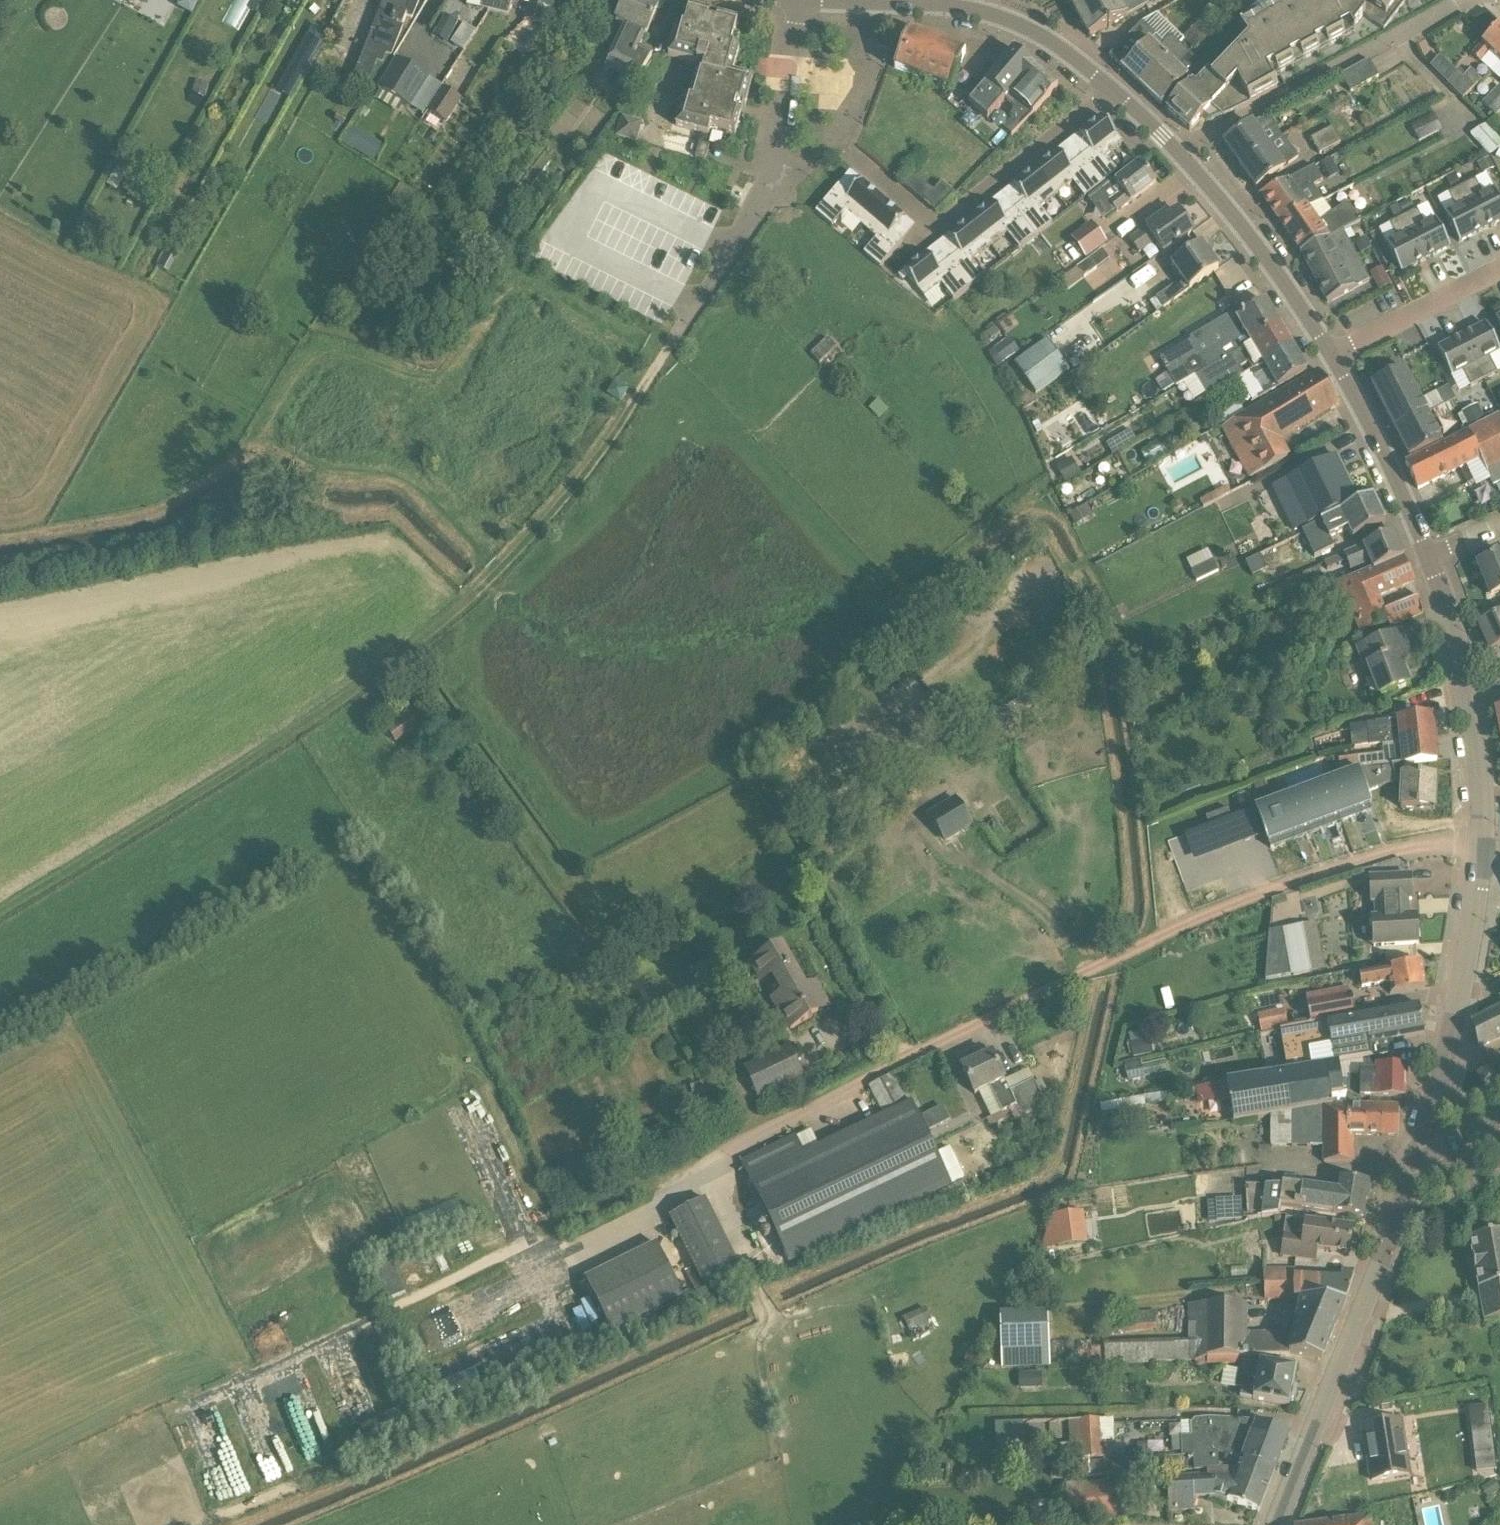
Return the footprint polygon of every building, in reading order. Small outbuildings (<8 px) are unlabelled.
[(178,7),(192,15),(201,0),(182,0),(178,7)] [(362,60),(363,61),(353,85),(366,91),(378,60),(389,64),(406,18),(412,20),(420,0),(386,0),(362,60)] [(508,17),(513,0),(485,0),(482,10),(508,17)] [(538,5),(528,4),(524,20),(541,25),(545,10),(552,11),(555,0),(539,0),(538,5)] [(644,0),(642,3),(635,0),(628,0),(618,22),(625,25),(610,59),(629,68),(619,85),(631,92),(653,54),(640,48),(646,35),(646,36),(660,7),(644,0)] [(1118,0),(1069,0),(1090,38),(1148,6),(1145,0),(1123,0),(1120,2),(1118,0)] [(1299,52),(1303,61),(1320,52),(1315,43),(1324,38),(1329,47),(1345,38),(1340,29),(1349,24),(1354,33),(1356,32),(1354,28),(1358,23),(1363,16),(1384,32),(1405,3),(1402,0),(1304,0),(1246,32),(1241,26),(1240,27),(1248,39),(1218,71),(1252,104),(1278,90),(1266,68),(1273,64),(1279,75),(1294,66),(1290,57),(1299,52)] [(1226,6),(1236,21),(1257,7),(1253,0),(1236,0),(1226,6)] [(751,87),(743,85),(745,77),(733,73),(739,50),(732,48),(738,23),(719,18),(717,25),(708,23),(710,13),(691,8),(685,28),(677,26),(669,57),(705,67),(703,74),(698,72),(690,101),(684,99),(676,127),(709,136),(711,128),(736,135),(741,115),(733,113),(736,104),(746,107),(751,87)] [(459,22),(445,15),(434,36),(448,44),(459,22)] [(289,33),(294,23),(289,20),(284,30),(287,32),(289,33)] [(1212,32),(1201,21),(1184,39),(1195,50),(1212,32)] [(1180,46),(1171,37),(1164,45),(1142,23),(1110,57),(1141,87),(1180,46)] [(1472,55),(1481,64),(1491,53),(1499,61),(1499,25),(1472,55)] [(1453,28),(1443,33),(1448,43),(1458,38),(1453,28)] [(924,39),(909,33),(894,70),(952,92),(966,55),(943,46),(946,40),(926,32),(924,39)] [(323,42),(309,34),(295,59),(308,67),(323,42)] [(464,52),(470,42),(458,34),(452,44),(464,52)] [(1201,65),(1180,46),(1141,87),(1161,106),(1201,65)] [(1014,51),(999,68),(1018,84),(1033,67),(1014,51)] [(1482,80),(1472,70),(1463,79),(1440,55),(1430,66),(1463,99),(1482,80)] [(429,77),(399,57),(380,86),(410,106),(429,77)] [(1369,61),(1341,76),(1351,94),(1379,78),(1369,61)] [(1033,67),(1018,84),(1005,98),(1014,107),(1009,116),(1012,118),(1003,127),(1011,135),(1058,88),(1033,67)] [(1018,84),(999,68),(983,87),(969,104),(988,119),(1001,103),(1004,98),(1005,98),(1018,84)] [(1252,104),(1218,71),(1213,76),(1208,72),(1196,86),(1193,83),(1190,86),(1189,86),(1166,110),(1190,132),(1204,117),(1211,124),(1253,104),(1252,104)] [(210,88),(196,85),(193,96),(207,100),(210,88)] [(462,100),(444,87),(427,110),(446,123),(462,100)] [(1484,104),(1496,116),(1499,111),(1499,87),(1484,104)] [(1269,115),(1252,125),(1225,144),(1240,166),(1268,147),(1261,138),(1276,127),(1269,115)] [(1435,115),(1412,126),(1420,142),(1443,131),(1435,115)] [(642,123),(623,118),(617,138),(637,143),(642,123)] [(1126,145),(1106,120),(1084,137),(1095,151),(1085,158),(1106,185),(1116,178),(1104,162),(1126,145)] [(1471,135),(1489,155),(1499,149),(1499,136),(1489,124),(1471,135)] [(1341,143),(1333,128),(1311,140),(1320,154),(1341,143)] [(385,147),(359,130),(350,144),(376,160),(385,147)] [(706,160),(710,146),(700,144),(696,158),(706,160)] [(1240,166),(1256,189),(1298,160),(1290,148),(1275,157),(1268,147),(1240,166)] [(1076,165),(1065,151),(1043,169),(1063,194),(1085,177),(1097,192),(1106,185),(1085,158),(1076,165)] [(1483,175),(1495,169),(1490,159),(1478,165),(1483,175)] [(1332,160),(1322,165),(1329,180),(1340,175),(1332,160)] [(1139,162),(1101,192),(1117,213),(1156,183),(1141,164),(1139,162)] [(1307,208),(1323,201),(1314,187),(1324,181),(1315,167),(1261,196),(1278,220),(1306,206),(1307,208)] [(898,180),(908,189),(918,178),(907,169),(898,179),(898,180)] [(1063,194),(1043,169),(1021,186),(1032,199),(1022,207),(1044,234),(1053,227),(1041,211),(1063,194)] [(1461,187),(1455,175),(1447,179),(1453,191),(1461,187)] [(1484,197),(1475,181),(1462,188),(1484,231),(1499,222),(1499,202),(1494,191),(1484,197)] [(954,193),(942,184),(925,203),(935,212),(954,193)] [(867,227),(889,204),(869,185),(857,198),(848,189),(825,215),(834,223),(847,208),(867,227)] [(1462,188),(1448,195),(1456,211),(1446,216),(1459,243),(1484,231),(1462,188)] [(1013,215),(1002,201),(980,218),(999,242),(999,243),(1021,226),(1034,242),(1043,234),(1022,207),(1013,215)] [(1411,201),(1400,206),(1403,214),(1415,209),(1411,201)] [(899,236),(911,223),(890,204),(869,228),(890,247),(876,262),(885,270),(908,244),(899,236)] [(1347,204),(1320,223),(1310,208),(1308,209),(1307,208),(1306,206),(1278,220),(1301,252),(1342,231),(1360,222),(1347,204)] [(1396,222),(1404,218),(1398,206),(1390,210),(1396,222)] [(1436,221),(1425,226),(1417,211),(1404,218),(1425,260),(1450,248),(1436,221)] [(1193,233),(1178,213),(1170,218),(1167,214),(1130,241),(1139,254),(1156,242),(1164,254),(1193,233)] [(980,218),(979,217),(957,234),(968,248),(958,255),(980,282),(989,275),(977,259),(999,242),(980,218)] [(1425,260),(1404,218),(1396,222),(1379,230),(1401,273),(1425,260)] [(1082,232),(1072,239),(1086,259),(1105,245),(1095,230),(1085,237),(1082,232)] [(1312,278),(1355,256),(1342,231),(1301,252),(1300,253),(1312,278)] [(1356,243),(1362,254),(1372,249),(1366,238),(1356,243)] [(158,267),(169,274),(183,249),(172,243),(158,267)] [(1201,245),(1172,265),(1185,283),(1175,290),(1173,287),(1157,299),(1164,309),(1219,269),(1201,245)] [(948,263),(937,249),(915,266),(935,292),(957,274),(970,290),(979,283),(958,256),(948,263)] [(1337,265),(1314,277),(1318,286),(1328,304),(1354,290),(1370,281),(1356,256),(1355,256),(1337,265)] [(1077,268),(1085,279),(1098,269),(1090,259),(1077,268)] [(1370,274),(1379,292),(1391,285),(1382,268),(1370,274)] [(1280,327),(1266,303),(1237,320),(1219,331),(1226,342),(1200,357),(1191,342),(1160,360),(1168,374),(1156,381),(1163,393),(1175,386),(1177,388),(1196,376),(1251,344),(1251,345),(1280,327)] [(1462,338),(1484,381),(1497,374),(1489,358),(1499,352),(1486,325),(1462,338)] [(1251,344),(1196,376),(1206,394),(1226,382),(1224,379),(1249,363),(1253,371),(1293,348),(1280,327),(1251,345),(1251,344)] [(1000,367),(1003,365),(1021,351),(1010,337),(992,351),(989,353),(1000,367)] [(1462,338),(1438,350),(1451,377),(1462,372),(1470,387),(1484,381),(1462,338)] [(1048,341),(1015,364),(1037,395),(1070,371),(1048,341)] [(1293,348),(1253,371),(1268,395),(1307,372),(1293,348)] [(1395,431),(1428,416),(1439,409),(1434,397),(1422,403),(1413,389),(1404,369),(1372,386),(1395,431)] [(1320,373),(1311,379),(1262,407),(1224,430),(1251,479),(1288,458),(1279,441),(1340,403),(1320,373)] [(1438,393),(1445,406),(1456,401),(1449,387),(1438,393)] [(1478,405),(1462,413),(1470,429),(1486,422),(1478,405)] [(1437,425),(1434,427),(1428,416),(1395,431),(1410,459),(1445,442),(1437,425)] [(1493,486),(1499,482),(1499,418),(1406,464),(1418,490),(1480,459),(1493,486)] [(1209,441),(1206,435),(1199,439),(1202,445),(1209,441)] [(1116,440),(1107,445),(1113,455),(1121,450),(1116,440)] [(1163,443),(1142,454),(1148,464),(1168,452),(1163,443)] [(1305,533),(1361,505),(1336,454),(1281,484),(1305,533)] [(1074,460),(1058,468),(1066,483),(1083,475),(1074,460)] [(1305,533),(1303,534),(1310,548),(1348,530),(1353,540),(1385,523),(1382,514),(1377,506),(1373,499),(1362,505),(1305,533)] [(1090,505),(1073,514),(1079,526),(1095,517),(1090,505)] [(1394,535),(1389,537),(1325,564),(1327,571),(1347,562),(1350,571),(1370,563),(1373,570),(1404,558),(1394,535)] [(1261,555),(1247,562),(1254,576),(1268,569),(1261,555)] [(1478,565),(1491,597),(1499,593),(1499,556),(1478,565)] [(1361,634),(1388,622),(1384,612),(1378,598),(1415,583),(1404,558),(1373,570),(1340,585),(1350,608),(1361,634)] [(1193,572),(1197,581),(1218,572),(1213,563),(1193,572)] [(1314,608),(1327,602),(1323,593),(1309,599),(1314,608)] [(1419,597),(1399,605),(1406,622),(1424,614),(1419,597)] [(1479,626),(1491,652),(1499,647),(1499,616),(1479,626)] [(1398,655),(1408,651),(1400,633),(1359,649),(1366,668),(1368,667),(1380,697),(1410,684),(1398,655)] [(1367,724),(1369,747),(1382,746),(1382,745),(1402,743),(1402,738),(1415,737),(1416,741),(1424,740),(1423,736),(1434,735),(1432,717),(1367,724)] [(1276,730),(1262,732),(1264,748),(1278,746),(1276,730)] [(1383,755),(1357,758),(1358,770),(1413,764),(1437,761),(1434,735),(1423,736),(1424,740),(1416,741),(1415,737),(1402,738),(1402,743),(1382,745),(1382,746),(1383,755)] [(1358,770),(1358,771),(1366,793),(1398,782),(1398,780),(1403,781),(1401,809),(1420,810),(1420,806),(1435,807),(1436,778),(1421,777),(1421,776),(1412,775),(1413,764),(1358,770)] [(1264,806),(1256,810),(1260,817),(1270,845),(1278,842),(1287,839),(1329,823),(1371,807),(1371,806),(1366,793),(1358,771),(1350,774),(1341,777),(1309,789),(1277,801),(1264,806)] [(970,826),(954,800),(932,815),(947,841),(970,826)] [(1185,837),(1188,845),(1260,817),(1256,810),(1185,837)] [(1411,877),(1370,879),(1371,903),(1376,903),(1376,911),(1408,909),(1408,901),(1412,901),(1411,877)] [(1376,919),(1372,919),(1374,947),(1418,945),(1416,917),(1409,917),(1408,909),(1376,911),(1376,919)] [(1301,926),(1284,930),(1293,976),(1310,973),(1301,926)] [(781,949),(754,963),(791,1030),(819,1015),(781,949)] [(1421,963),(1360,974),(1363,988),(1377,985),(1376,983),(1390,981),(1392,995),(1426,989),(1421,963)] [(1353,1001),(1351,993),(1307,1002),(1309,1009),(1311,1022),(1355,1014),(1353,1001)] [(1419,1005),(1295,1027),(1280,1030),(1288,1072),(1288,1073),(1339,1064),(1339,1063),(1370,1059),(1368,1045),(1424,1035),(1419,1005)] [(1472,1023),(1479,1049),(1499,1039),(1499,1009),(1472,1023)] [(1272,1013),(1275,1031),(1288,1028),(1285,1011),(1272,1013)] [(1134,1059),(1154,1055),(1151,1039),(1130,1043),(1134,1059)] [(789,1048),(746,1069),(760,1098),(803,1077),(789,1048)] [(992,1054),(962,1069),(975,1096),(989,1090),(1001,1115),(1017,1107),(1022,1117),(1035,1111),(1032,1105),(1042,1100),(1033,1082),(1010,1093),(992,1054)] [(1141,1062),(1126,1066),(1130,1083),(1145,1079),(1141,1062)] [(1325,1105),(1391,1106),(1391,1100),(1406,1100),(1407,1067),(1377,1066),(1377,1073),(1361,1072),(1361,1077),(1348,1076),(1348,1080),(1342,1080),(1339,1064),(1288,1073),(1288,1072),(1227,1083),(1232,1117),(1272,1112),(1325,1105)] [(1491,1068),(1478,1074),(1482,1084),(1496,1078),(1491,1068)] [(917,1123),(892,1075),(870,1087),(885,1116),(805,1154),(796,1136),(742,1162),(780,1242),(941,1162),(920,1121),(917,1123)] [(703,1083),(691,1088),(695,1099),(707,1095),(703,1083)] [(941,1105),(925,1110),(929,1125),(946,1120),(941,1105)] [(1399,1107),(1391,1107),(1391,1106),(1325,1105),(1272,1112),(1232,1117),(1233,1123),(1272,1116),(1272,1147),(1324,1147),(1324,1163),(1353,1163),(1354,1136),(1398,1137),(1399,1107)] [(1371,1184),(1337,1179),(1335,1192),(1283,1185),(1282,1188),(1245,1186),(1247,1220),(1278,1216),(1279,1217),(1281,1207),(1366,1219),(1371,1184)] [(662,1214),(696,1285),(734,1267),(700,1196),(662,1214)] [(1241,1199),(1218,1200),(1219,1222),(1242,1221),(1241,1199)] [(1045,1212),(1046,1245),(1084,1244),(1082,1210),(1045,1212)] [(1353,1229),(1305,1222),(1304,1223),(1286,1220),(1284,1235),(1281,1257),(1316,1262),(1318,1249),(1349,1254),(1353,1229)] [(1469,1240),(1484,1323),(1499,1320),(1499,1235),(1469,1240)] [(649,1244),(574,1275),(597,1331),(672,1301),(649,1244)] [(1301,1301),(1346,1304),(1355,1274),(1342,1272),(1341,1280),(1295,1277),(1295,1270),(1264,1271),(1264,1286),(1265,1286),(1265,1300),(1301,1301)] [(1038,1305),(1046,1304),(1045,1288),(1047,1281),(1035,1278),(1033,1286),(1033,1294),(1037,1294),(1038,1305)] [(1346,1304),(1301,1301),(1294,1334),(1261,1335),(1261,1336),(1241,1337),(1242,1305),(1188,1306),(1188,1341),(1104,1344),(1105,1365),(1196,1361),(1195,1365),(1208,1364),(1239,1364),(1239,1358),(1242,1357),(1290,1357),(1289,1355),(1323,1360),(1346,1304)] [(908,1327),(927,1319),(923,1308),(904,1316),(908,1327)] [(1157,1311),(1119,1315),(1121,1335),(1157,1331),(1157,1311)] [(1003,1370),(1050,1368),(1048,1313),(1000,1315),(1000,1319),(1002,1356),(1003,1370)] [(1296,1369),(1260,1363),(1259,1366),(1244,1364),(1243,1373),(1258,1376),(1255,1390),(1242,1388),(1240,1399),(1290,1407),(1290,1404),(1292,1404),(1295,1402),(1296,1394),(1292,1390),(1296,1369)] [(1043,1373),(1019,1373),(1020,1390),(1043,1389),(1043,1373)] [(1497,1471),(1490,1416),(1469,1419),(1477,1474),(1497,1471)] [(1275,1471),(1289,1434),(1261,1424),(1245,1421),(1197,1419),(1191,1425),(1192,1437),(1182,1438),(1183,1458),(1105,1463),(1103,1442),(1115,1441),(1114,1420),(1102,1420),(1070,1422),(1072,1444),(1079,1444),(1080,1459),(1081,1459),(1082,1477),(1208,1470),(1219,1470),(1218,1453),(1237,1459),(1237,1458),(1275,1471)] [(990,1422),(991,1449),(1020,1448),(1019,1421),(990,1422)] [(1402,1422),(1387,1425),(1363,1428),(1368,1454),(1372,1453),(1376,1481),(1410,1475),(1402,1422)] [(1075,1453),(1061,1448),(1052,1477),(1066,1481),(1075,1453)] [(1237,1458),(1237,1459),(1242,1461),(1239,1470),(1234,1470),(1234,1469),(1219,1470),(1208,1470),(1209,1478),(1167,1480),(1169,1512),(1195,1511),(1194,1499),(1215,1498),(1259,1513),(1275,1471),(1237,1458)] [(1499,1491),(1499,1489),(1494,1481),(1482,1489),(1488,1499),(1499,1491)] [(1114,1483),(1066,1486),(1068,1524),(1116,1522),(1114,1483)]
